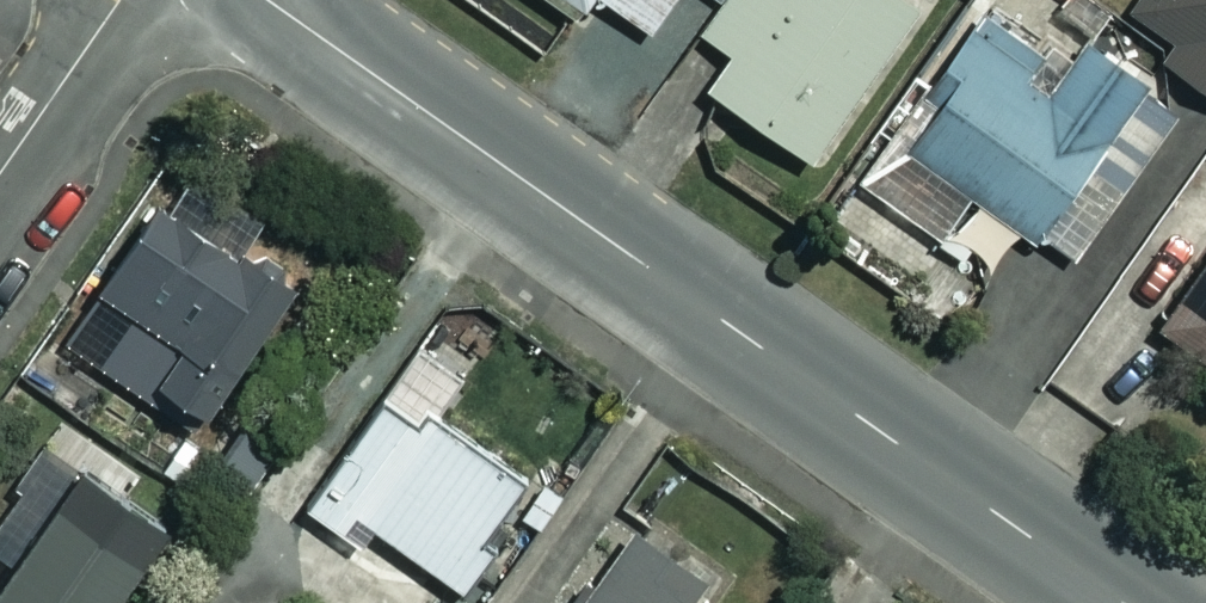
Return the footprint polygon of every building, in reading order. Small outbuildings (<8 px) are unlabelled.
[(573,29),(594,0),(532,0),(573,29)] [(686,84),(816,177),(933,16),(911,0),(748,0),(686,84)] [(1109,24),(1205,93),(1205,0),(1127,0),(1109,24)] [(1133,151),(971,35),(875,167),(1038,283),(1133,151)] [(279,292),(148,209),(62,344),(193,427),(279,292)] [(1140,328),(1205,375),(1205,237),(1140,328)] [(419,602),(450,602),(534,487),(362,364),(268,494),(419,602)] [(22,483),(0,514),(0,565),(6,569),(0,578),(0,602),(106,602),(135,562),(22,483)] [(610,539),(564,602),(698,602),(610,539)]
